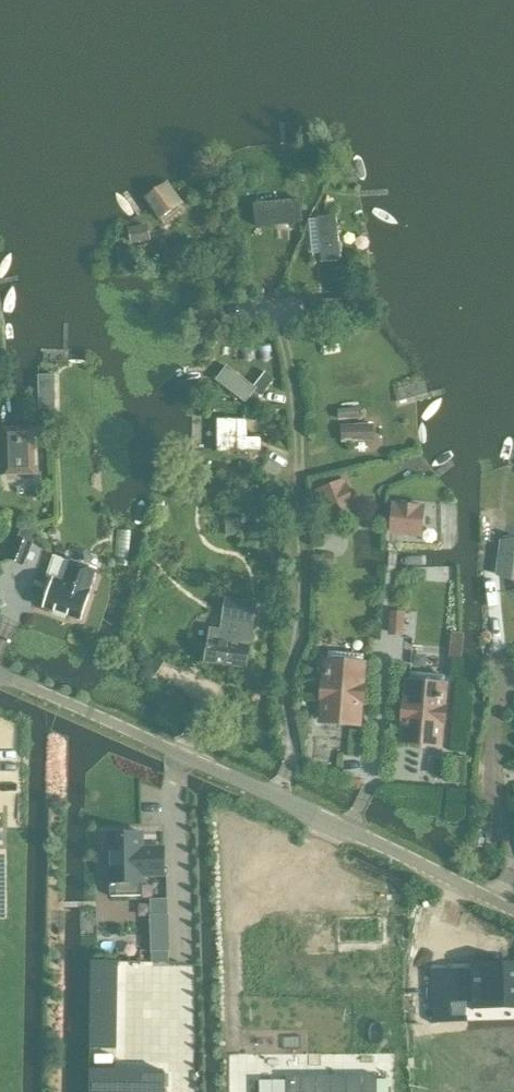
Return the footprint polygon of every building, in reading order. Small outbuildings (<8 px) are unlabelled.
[(159,221),(185,203),(168,180),(143,198),(159,221)] [(258,226),(303,222),(301,203),(257,208),(258,226)] [(323,262),(341,261),(337,217),(319,219),(323,262)] [(147,227),(131,229),(134,244),(150,241),(147,227)] [(324,324),(349,323),(348,305),(324,306),(324,324)] [(228,368),(218,380),(247,402),(248,402),(254,407),(275,380),(266,373),(254,388),(228,368)] [(55,375),(39,375),(39,410),(56,410),(55,375)] [(360,417),(360,407),(350,408),(339,409),(340,419),(360,417)] [(217,420),(217,452),(261,452),(261,438),(247,438),(247,420),(217,420)] [(343,442),(374,440),(373,425),(342,426),(343,442)] [(5,434),(6,443),(7,471),(32,470),(31,458),(33,458),(33,451),(31,451),(31,433),(5,434)] [(330,519),(354,509),(344,482),(319,492),(330,519)] [(421,535),(423,509),(394,506),(392,532),(421,535)] [(240,519),(226,519),(226,535),(240,534),(240,519)] [(21,531),(9,561),(23,567),(32,544),(36,540),(37,540),(36,529),(21,531)] [(512,581),(513,581),(513,540),(512,541),(511,535),(504,537),(504,542),(499,576),(512,581)] [(55,579),(45,608),(81,620),(91,591),(89,591),(96,570),(72,562),(65,582),(55,579)] [(247,669),(254,624),(257,602),(225,597),(220,631),(211,629),(205,662),(247,669)] [(405,611),(390,610),(388,634),(404,635),(405,611)] [(361,702),(363,688),(361,688),(364,656),(329,653),(323,720),(358,723),(360,702),(361,702)] [(439,744),(444,688),(445,676),(410,673),(407,706),(406,705),(404,720),(406,720),(404,741),(439,744)] [(109,835),(110,884),(110,897),(124,897),(124,884),(143,883),(143,876),(165,876),(164,849),(149,849),(149,852),(143,852),(142,834),(109,835)] [(153,911),(151,911),(152,952),(170,952),(169,910),(153,911)] [(92,962),(90,1048),(118,1048),(119,962),(92,962)] [(479,968),(479,974),(471,974),(471,971),(451,970),(451,990),(436,990),(436,1020),(456,1020),(456,1014),(453,1014),(453,999),(471,999),(471,996),(479,996),(479,1002),(513,1002),(513,968),(479,968)] [(90,1091),(165,1091),(165,1071),(91,1070),(90,1091)] [(257,1081),(257,1091),(375,1091),(375,1081),(257,1081)]
